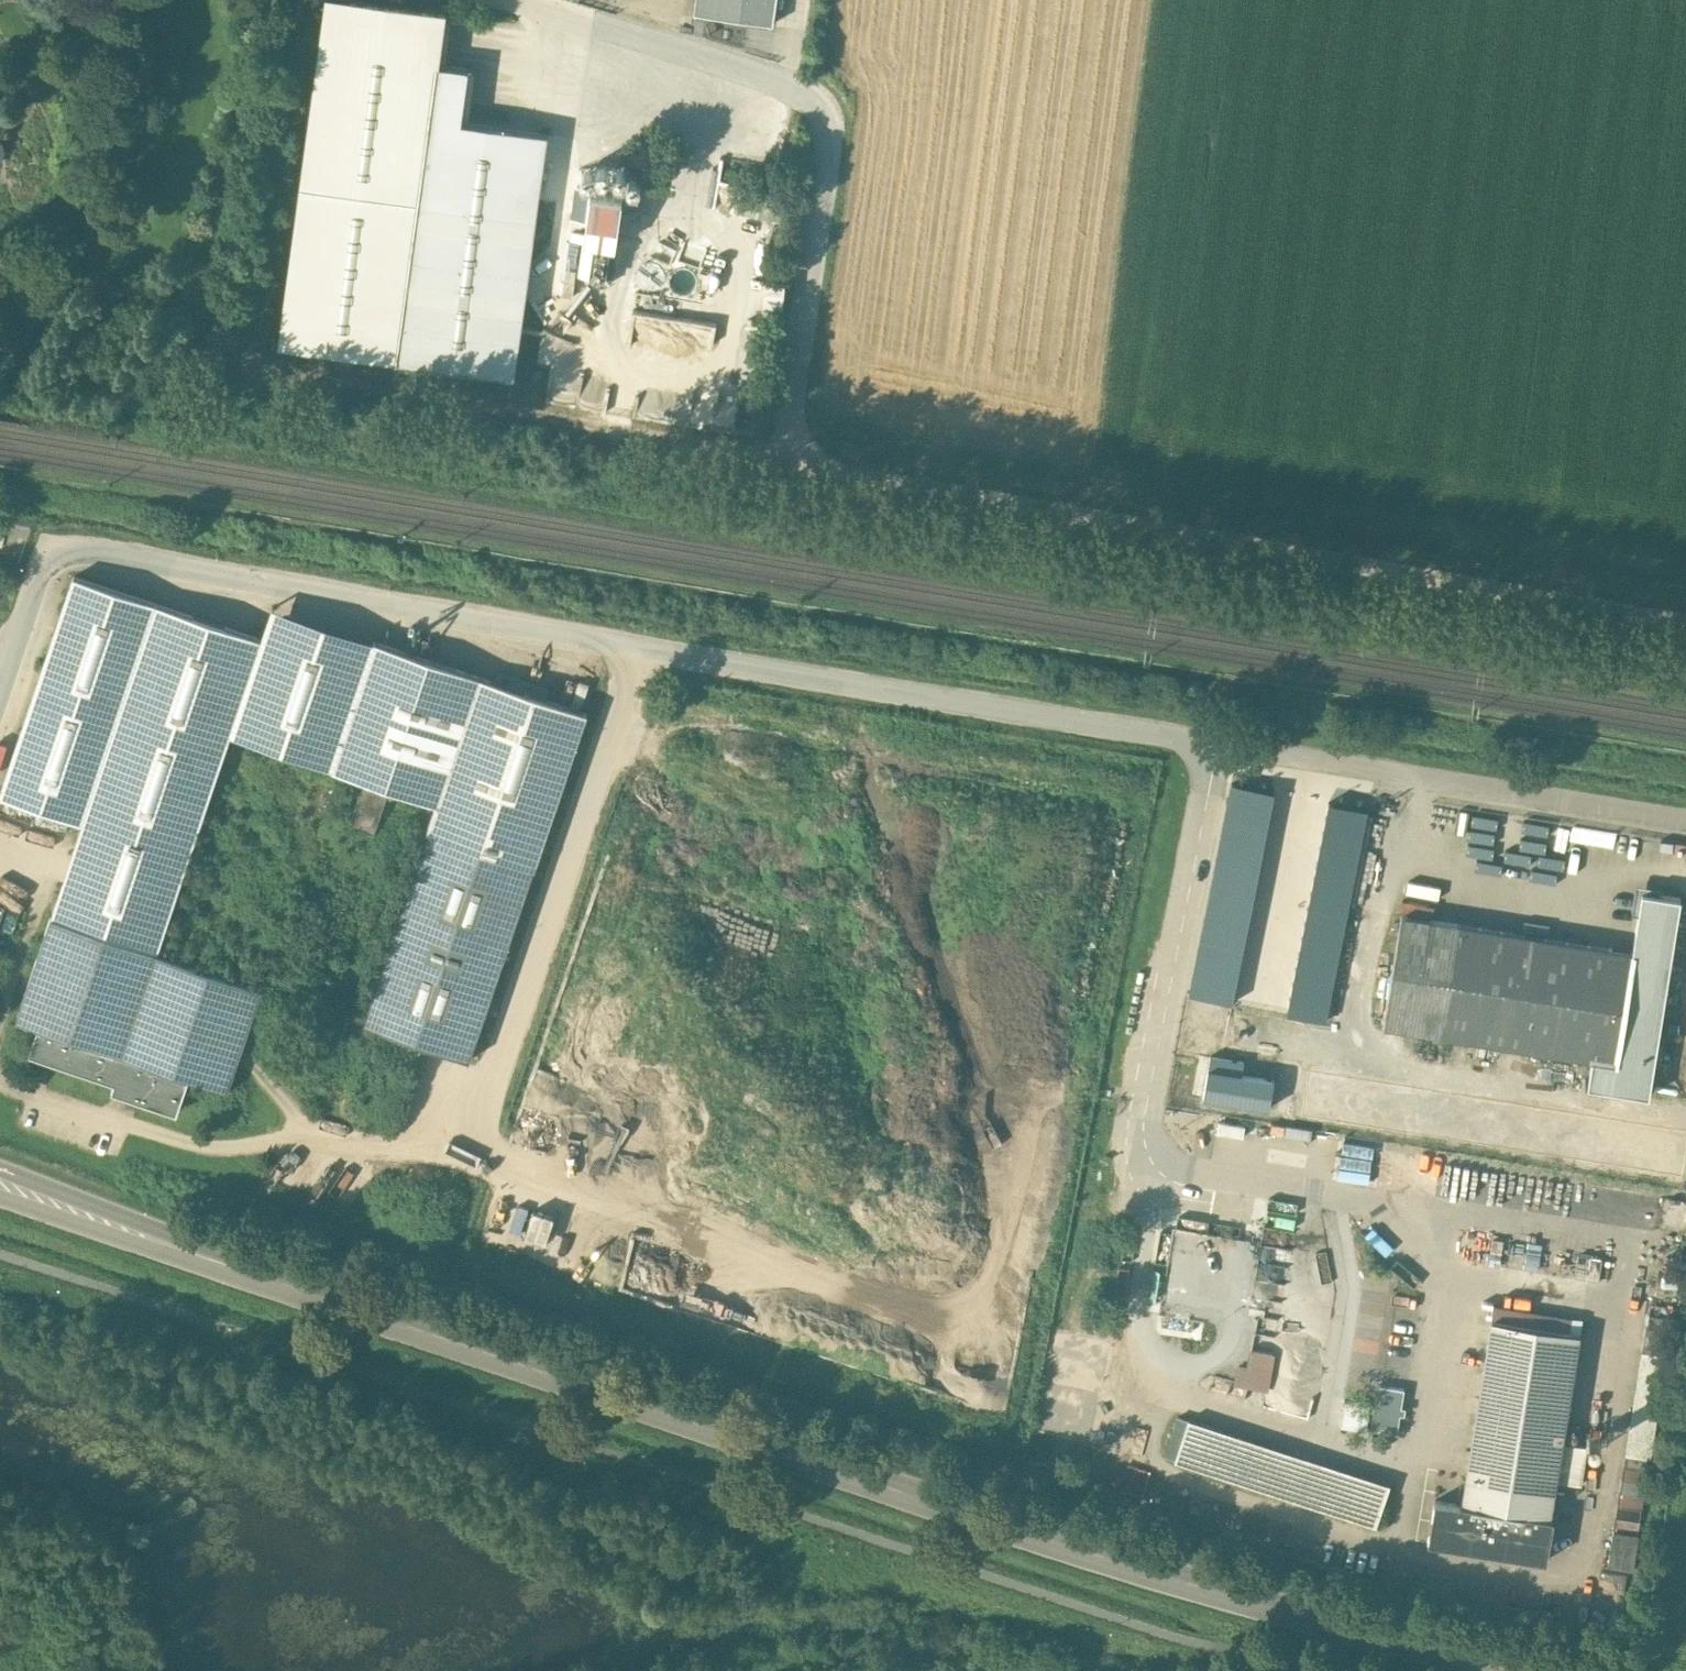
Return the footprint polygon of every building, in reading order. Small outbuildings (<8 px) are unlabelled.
[(462,122),(470,69),(440,65),(447,11),(366,0),(327,0),(279,346),(515,377),(548,134),(462,122)] [(695,13),(774,24),(777,0),(697,0),(695,13)] [(9,109),(0,104),(0,126),(9,109)] [(584,204),(590,205),(597,161),(572,157),(566,201),(584,204)] [(584,204),(566,201),(565,211),(582,214),(584,204)] [(723,276),(689,271),(684,287),(685,303),(719,308),(720,298),(723,276)] [(701,323),(686,324),(687,352),(702,351),(701,323)] [(578,360),(534,352),(529,383),(572,391),(578,360)] [(579,383),(576,400),(632,410),(636,393),(579,383)] [(69,576),(0,785),(0,792),(81,823),(50,917),(156,953),(229,736),(436,808),(428,835),(533,873),(587,713),(271,608),(259,641),(69,576)] [(1258,873),(1272,787),(1230,780),(1225,814),(1252,818),(1249,834),(1226,830),(1224,846),(1243,849),(1240,866),(1216,862),(1215,866),(1258,873)] [(533,873),(428,835),(361,1024),(471,1066),(533,873)] [(1615,1062),(1592,1058),(1588,1085),(1648,1095),(1680,896),(1657,893),(1638,904),(1633,951),(1615,1062)] [(1633,951),(1402,913),(1384,1025),(1592,1058),(1615,1062),(1633,951)] [(156,953),(50,917),(18,1019),(227,1093),(259,991),(156,953)] [(1267,1078),(1208,1068),(1204,1096),(1270,1107),(1275,1079),(1267,1078)] [(1245,1125),(1218,1120),(1216,1131),(1220,1132),(1243,1136),(1245,1125)] [(1333,1173),(1362,1177),(1367,1143),(1339,1138),(1333,1173)] [(548,1239),(555,1213),(517,1202),(510,1228),(548,1239)] [(1187,1238),(1209,1238),(1210,1216),(1176,1215),(1175,1227),(1161,1227),(1160,1242),(1173,1243),(1173,1229),(1188,1230),(1187,1238)] [(1579,1253),(1575,1276),(1599,1280),(1603,1257),(1579,1253)] [(1572,1317),(1494,1305),(1492,1319),(1571,1331),(1572,1317)] [(1571,1331),(1492,1319),(1487,1349),(1487,1350),(1462,1504),(1550,1518),(1556,1485),(1557,1479),(1562,1443),(1580,1333),(1571,1331)] [(1667,1342),(1643,1338),(1641,1350),(1665,1354),(1667,1342)] [(1246,1365),(1237,1363),(1233,1383),(1268,1389),(1275,1351),(1252,1348),(1249,1347),(1246,1365)] [(1640,1359),(1614,1531),(1638,1535),(1664,1363),(1640,1359)] [(1404,1389),(1378,1384),(1372,1428),(1397,1432),(1404,1389)] [(1347,1399),(1341,1419),(1363,1425),(1369,1405),(1347,1399)] [(1388,1483),(1191,1415),(1175,1463),(1375,1526),(1388,1483)] [(1586,1447),(1562,1443),(1557,1479),(1580,1483),(1586,1447)] [(1462,1504),(1435,1500),(1428,1542),(1547,1561),(1554,1519),(1550,1518),(1462,1504)] [(1638,1535),(1614,1531),(1608,1566),(1633,1570),(1638,1535)]
